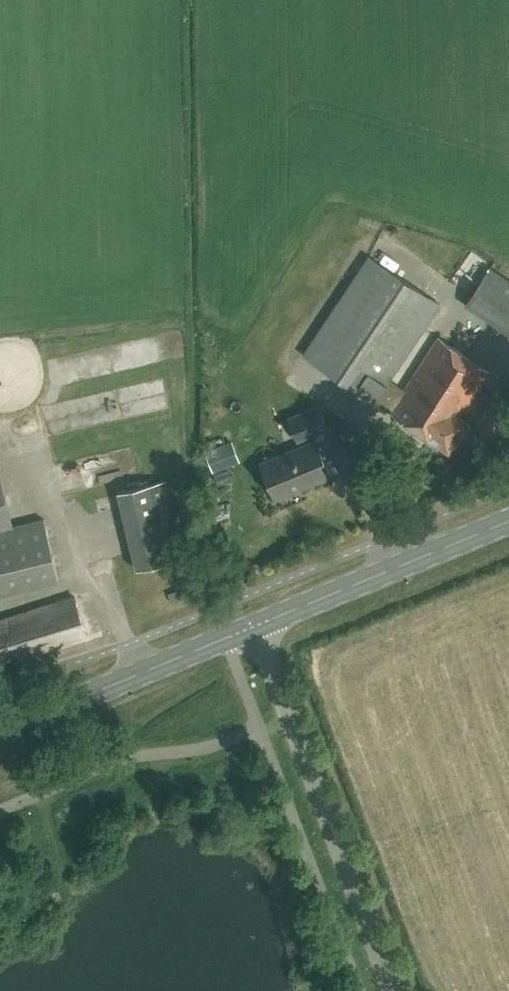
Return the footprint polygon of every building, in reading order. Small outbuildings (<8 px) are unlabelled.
[(440,305),(368,257),(304,354),(448,451),(467,422),(460,417),(490,371),(439,337),(403,390),(389,380),(440,305)] [(491,269),(472,297),(508,322),(508,281),(491,269)] [(0,351),(0,395),(35,388),(33,376),(42,374),(36,344),(0,351)] [(88,366),(90,381),(102,379),(100,364),(88,366)] [(498,388),(473,426),(494,440),(508,418),(508,395),(498,388)] [(329,430),(319,405),(288,416),(297,442),(329,430)] [(322,458),(315,442),(262,464),(275,497),(325,477),(318,460),(322,458)] [(213,461),(217,472),(245,463),(242,452),(213,461)] [(0,479),(0,596),(58,582),(43,520),(12,527),(0,479)] [(183,558),(164,480),(117,491),(136,569),(183,558)] [(74,596),(0,620),(0,659),(19,653),(20,658),(87,636),(74,596)]
